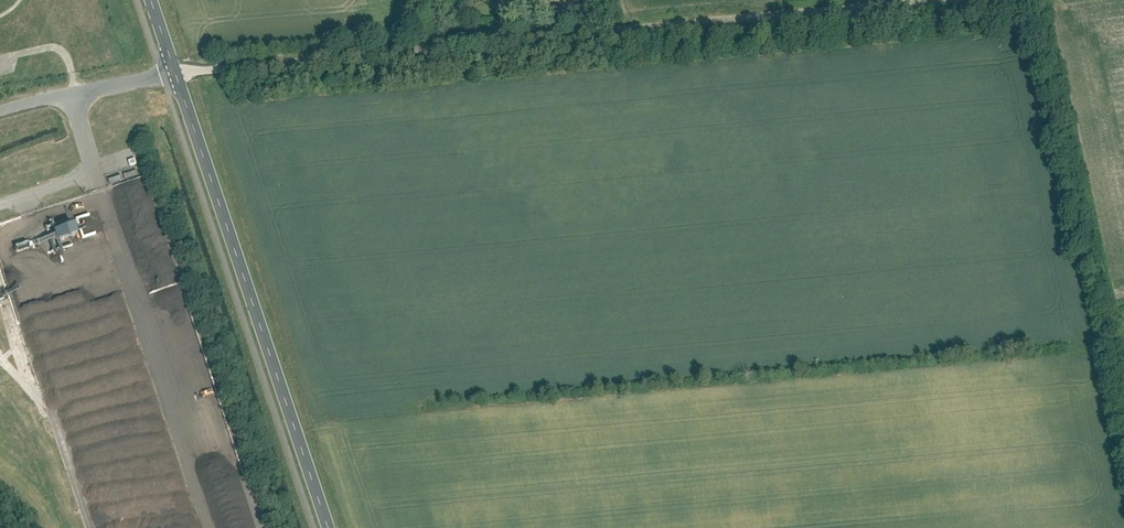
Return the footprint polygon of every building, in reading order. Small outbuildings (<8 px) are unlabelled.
[(140,170),(125,174),(126,180),(141,176),(140,170)] [(61,207),(47,213),(50,220),(64,214),(61,207)]
